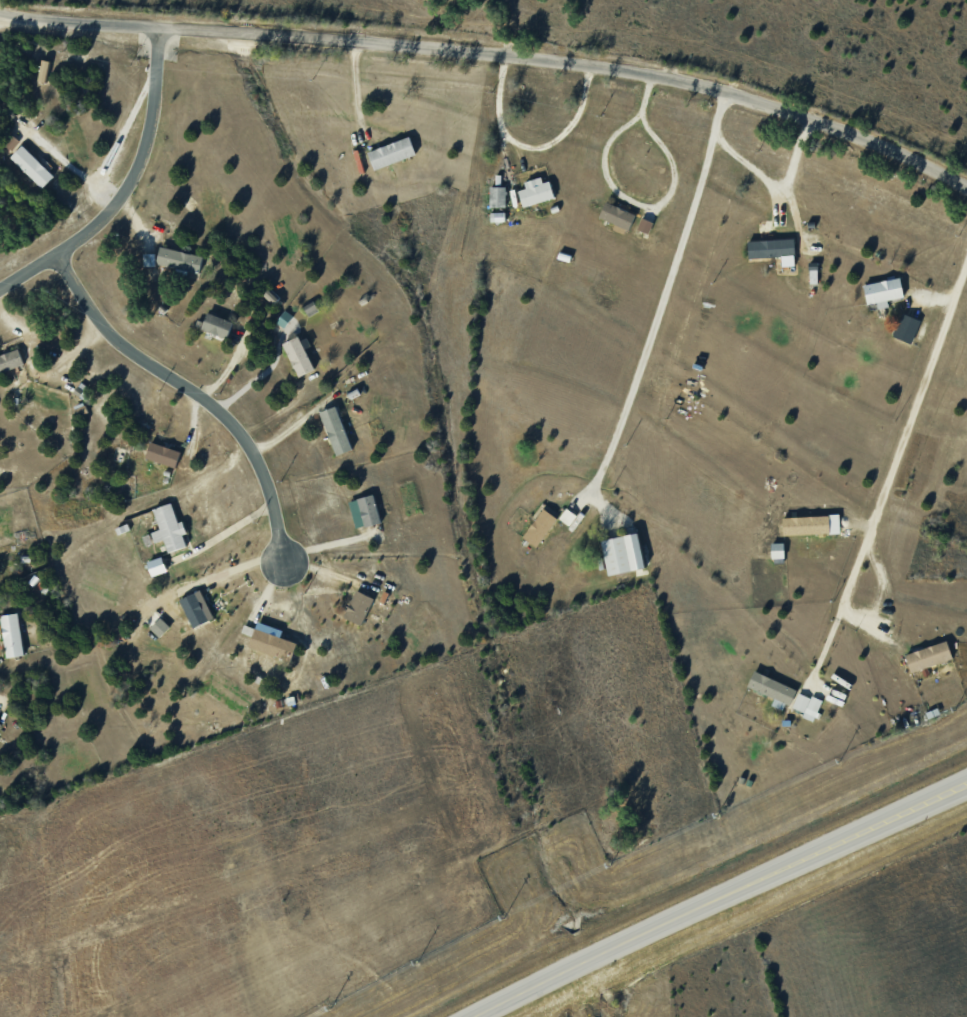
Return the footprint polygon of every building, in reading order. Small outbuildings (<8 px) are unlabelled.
[(51,61),(43,59),(38,81),(46,82),(51,61)] [(375,170),(416,154),(409,136),(368,152),(375,170)] [(54,175),(22,145),(11,157),(43,188),(54,175)] [(526,188),(518,190),(524,207),(553,198),(545,175),(524,182),(526,188)] [(506,186),(490,186),(490,207),(506,207),(506,186)] [(599,217),(629,230),(636,214),(606,201),(599,217)] [(648,233),(653,222),(642,217),(637,229),(648,233)] [(748,257),(795,256),(794,239),(748,240),(748,257)] [(200,272),(203,255),(159,247),(156,264),(200,272)] [(864,284),(867,304),(877,302),(878,308),(889,306),(887,300),(904,297),(900,278),(864,284)] [(292,315),(284,310),(276,323),(285,328),(292,315)] [(202,330),(228,337),(232,319),(206,313),(202,330)] [(912,344),(921,320),(902,313),(893,337),(912,344)] [(314,369),(299,335),(282,343),(298,377),(314,369)] [(19,350),(0,355),(0,372),(24,366),(19,350)] [(336,455),(352,449),(336,406),(320,412),(336,455)] [(181,451),(151,441),(146,458),(176,467),(181,451)] [(348,501),(356,529),(381,522),(373,494),(348,501)] [(154,542),(165,539),(168,551),(187,546),(184,534),(187,533),(183,520),(178,522),(172,503),(154,508),(160,530),(152,532),(154,542)] [(524,538),(539,547),(556,516),(541,507),(524,538)] [(783,534),(839,533),(839,515),(783,517),(783,534)] [(601,540),(609,575),(645,567),(638,532),(601,540)] [(784,558),(784,542),(771,543),(772,558),(784,558)] [(167,571),(162,556),(147,561),(152,576),(167,571)] [(180,599),(193,628),(214,618),(200,589),(180,599)] [(364,624),(372,596),(354,590),(345,619),(364,624)] [(17,612),(0,615),(0,616),(7,657),(24,654),(17,612)] [(283,629),(257,621),(249,647),(292,660),(297,643),(280,637),(283,629)] [(905,654),(911,672),(953,658),(947,640),(905,654)] [(747,687),(789,706),(796,689),(754,670),(747,687)] [(792,707),(804,712),(802,716),(813,721),(822,701),(799,691),(792,707)]
